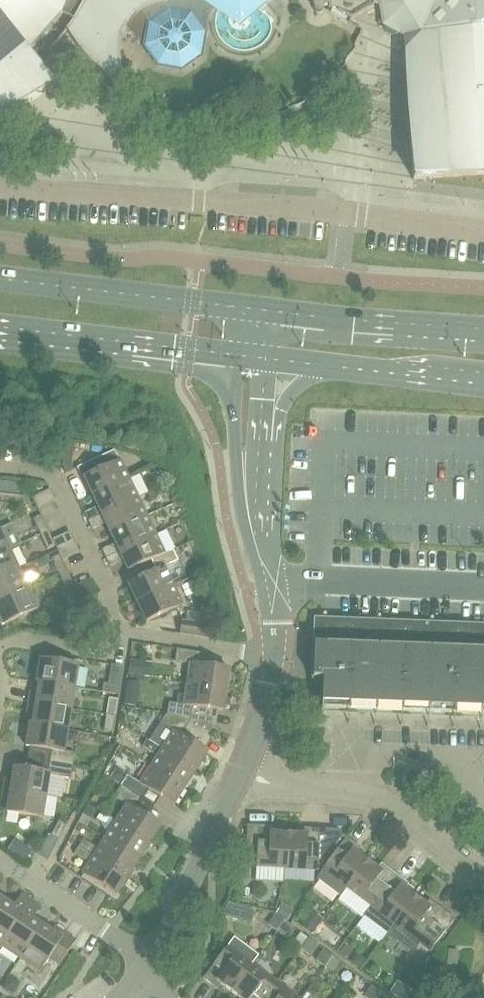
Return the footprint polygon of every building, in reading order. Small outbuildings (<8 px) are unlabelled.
[(81,3),(74,16),(66,29),(60,14),(66,0),(0,0),(0,90),(1,90),(5,88),(10,85),(14,83),(20,89),(27,85),(24,77),(32,72),(38,68),(42,65),(53,57),(52,55),(50,49),(56,43),(67,30),(69,34),(75,44),(85,56),(96,67),(106,76),(115,82),(122,71),(120,66),(119,61),(118,56),(118,50),(119,45),(120,40),(122,35),(124,31),(127,25),(131,18),(135,14),(139,11),(147,22),(142,47),(157,66),(182,71),(202,56),(211,6),(240,24),(269,0),(83,0),(81,3)] [(313,7),(314,9),(315,12),(317,14),(319,14),(321,13),(323,11),(324,9),(324,6),(328,5),(328,9),(352,19),(354,18),(373,7),(374,5),(378,6),(382,26),(391,31),(403,38),(404,52),(405,68),(406,111),(410,157),(413,180),(483,175),(483,0),(310,0),(313,7)] [(82,478),(84,477),(94,497),(129,480),(119,461),(120,460),(114,449),(77,468),(82,478)] [(98,507),(84,513),(88,522),(137,498),(129,480),(94,497),(98,507)] [(10,482),(9,495),(23,496),(25,483),(10,482)] [(37,509),(38,508),(55,500),(50,489),(32,497),(37,509)] [(91,529),(106,523),(111,533),(146,517),(137,498),(88,522),(91,529)] [(33,519),(40,535),(49,531),(41,516),(33,519)] [(116,543),(102,550),(106,558),(155,535),(146,517),(111,533),(116,543)] [(21,544),(12,524),(0,529),(0,554),(21,544)] [(129,570),(151,560),(164,554),(155,535),(106,558),(109,566),(124,560),(129,570)] [(19,569),(10,550),(22,545),(21,544),(0,554),(0,578),(19,569)] [(173,549),(164,554),(151,560),(156,571),(128,584),(137,602),(172,585),(164,568),(178,561),(173,549)] [(28,588),(19,569),(0,578),(0,601),(28,588)] [(74,585),(67,570),(59,574),(66,589),(74,585)] [(182,605),(174,590),(182,587),(187,597),(199,591),(194,580),(183,585),(182,581),(173,586),(172,585),(137,602),(146,622),(182,605)] [(28,588),(0,601),(0,621),(2,625),(37,608),(28,588)] [(180,633),(212,638),(206,625),(182,621),(180,633)] [(313,678),(321,679),(320,708),(323,708),(483,714),(483,635),(432,633),(357,628),(314,627),(313,644),(314,644),(313,655),(313,678)] [(199,665),(201,653),(177,649),(174,661),(190,664),(187,684),(226,690),(229,669),(199,665)] [(130,659),(128,674),(139,676),(141,661),(130,659)] [(36,682),(39,682),(75,687),(78,666),(40,660),(36,682)] [(30,695),(28,702),(71,709),(75,687),(39,682),(37,693),(34,695),(30,695)] [(187,684),(184,704),(168,702),(167,713),(166,713),(210,729),(212,725),(216,725),(218,710),(222,711),(226,690),(187,684)] [(125,695),(123,703),(135,705),(137,696),(125,695)] [(115,716),(118,699),(109,698),(106,714),(115,716)] [(34,714),(32,724),(32,725),(68,731),(71,709),(28,702),(27,710),(32,711),(34,714)] [(207,752),(204,750),(211,738),(208,736),(210,729),(166,713),(150,740),(147,739),(195,770),(207,752)] [(112,733),(115,716),(106,714),(103,731),(112,733)] [(26,746),(44,749),(43,752),(50,753),(49,762),(73,765),(75,753),(64,751),(68,731),(32,725),(32,724),(30,723),(26,746)] [(184,787),(195,770),(147,739),(143,746),(158,756),(152,766),(184,787)] [(14,768),(12,779),(8,782),(4,782),(3,788),(46,795),(49,775),(71,779),(73,765),(49,762),(47,774),(14,768)] [(152,766),(141,783),(116,768),(109,778),(109,779),(111,780),(112,779),(121,785),(120,786),(153,807),(160,796),(173,805),(184,787),(152,766)] [(109,779),(109,778),(104,774),(99,782),(107,787),(111,780),(109,779)] [(127,805),(117,821),(116,822),(149,843),(160,825),(147,817),(153,807),(120,786),(113,796),(127,805)] [(6,796),(9,800),(7,812),(42,818),(46,795),(3,788),(2,796),(6,796)] [(82,813),(90,817),(95,806),(88,803),(82,813)] [(96,819),(112,829),(105,839),(138,860),(149,843),(116,822),(117,821),(100,811),(96,819)] [(50,857),(66,825),(56,820),(39,852),(50,857)] [(255,866),(286,868),(288,833),(270,832),(270,826),(258,825),(257,843),(247,843),(246,864),(255,864),(255,866)] [(336,830),(319,830),(319,828),(306,828),(306,834),(288,833),(286,868),(317,869),(317,859),(324,859),(342,835),(336,830)] [(321,869),(317,879),(340,896),(346,888),(367,860),(353,849),(356,845),(346,837),(321,869)] [(105,839),(99,849),(83,839),(78,846),(127,877),(138,860),(105,839)] [(21,843),(14,854),(25,861),(32,850),(21,843)] [(116,895),(127,877),(78,846),(74,854),(90,863),(83,874),(116,895)] [(367,860),(346,888),(370,906),(394,873),(385,866),(381,871),(367,860)] [(370,906),(363,915),(387,933),(394,924),(415,896),(401,886),(404,881),(394,873),(370,906)] [(1,946),(31,899),(22,893),(14,906),(4,899),(0,906),(0,945),(1,946)] [(394,924),(387,933),(412,953),(420,943),(429,951),(454,918),(447,913),(443,910),(433,902),(429,907),(415,896),(394,924)] [(1,946),(20,958),(42,924),(33,918),(41,906),(31,899),(1,946)] [(224,915),(237,919),(242,906),(228,903),(224,915)] [(275,913),(284,920),(287,922),(287,921),(294,910),(282,903),(275,913)] [(311,934),(318,925),(323,918),(312,910),(300,926),(311,934)] [(284,920),(275,913),(267,924),(276,931),(284,920)] [(287,921),(287,922),(284,920),(276,931),(286,938),(294,927),(287,921)] [(48,959),(59,967),(76,940),(55,926),(52,931),(42,924),(20,958),(40,971),(48,959)] [(346,952),(352,939),(325,926),(319,939),(346,952)] [(300,932),(293,942),(301,948),(308,938),(300,932)] [(310,956),(318,945),(309,937),(308,938),(301,948),(310,956)] [(216,982),(230,993),(252,963),(227,945),(203,978),(213,986),(216,982)] [(324,966),(333,956),(324,949),(316,960),(324,966)] [(448,950),(447,963),(456,964),(458,951),(448,950)] [(333,956),(324,966),(334,974),(342,963),(333,956)] [(276,981),(252,963),(230,993),(237,997),(264,997),(276,981)] [(343,982),(358,995),(368,983),(354,971),(343,982)] [(276,981),(264,997),(298,997),(276,981)] [(367,997),(376,997),(380,992),(371,985),(364,996),(367,997)]
